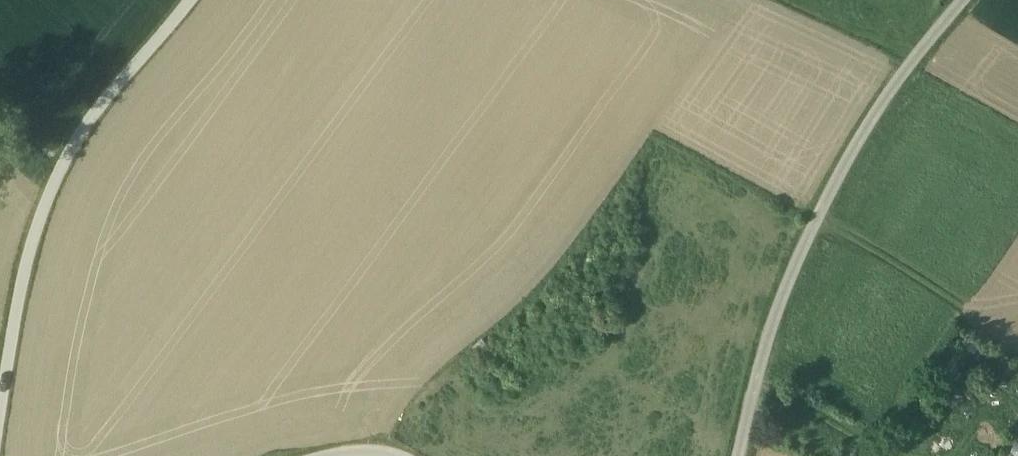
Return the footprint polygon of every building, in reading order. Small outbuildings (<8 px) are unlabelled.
[(970,350),(973,352),(978,343),(966,337),(959,349),(968,354),(970,350)]
